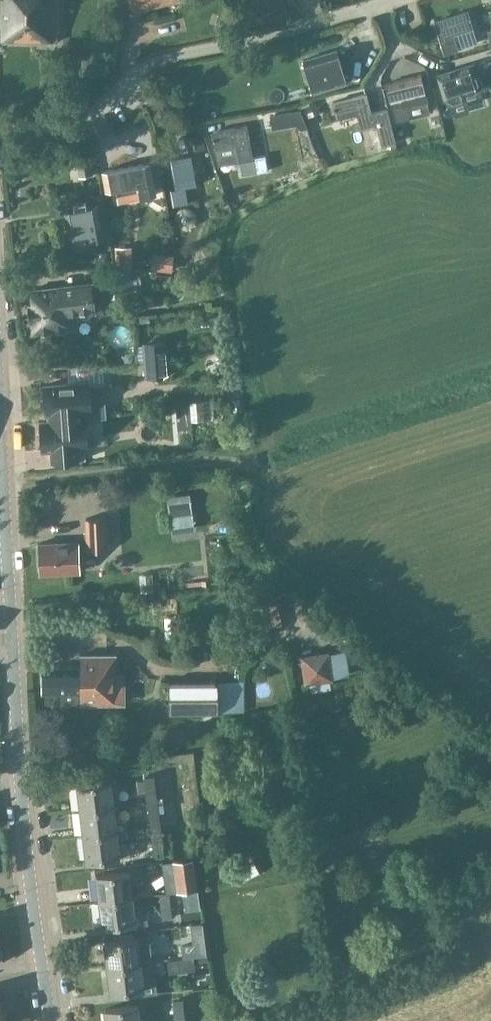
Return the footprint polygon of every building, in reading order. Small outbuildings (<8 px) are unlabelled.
[(2,39),(58,40),(59,0),(3,0),(2,39)] [(148,10),(180,1),(179,0),(132,0),(135,10),(147,7),(148,10)] [(435,21),(446,53),(459,49),(457,44),(474,39),(471,29),(472,28),(467,11),(435,21)] [(460,49),(464,67),(486,62),(482,44),(460,49)] [(304,60),(314,93),(347,83),(337,50),(304,60)] [(473,65),(438,75),(446,100),(453,105),(466,102),(464,93),(477,89),(476,86),(479,85),(473,65)] [(424,85),(431,84),(427,72),(421,73),(386,81),(392,106),(402,103),(403,108),(428,101),(424,85)] [(373,148),(397,142),(390,116),(374,120),(367,92),(333,101),(337,120),(338,119),(340,128),(358,123),(360,130),(368,128),(373,148)] [(308,128),(304,118),(301,109),(270,115),(273,129),(296,125),(302,130),(308,128)] [(490,130),(490,109),(481,113),(490,130)] [(214,132),(220,165),(240,162),(243,175),(259,172),(257,157),(252,158),(246,126),(214,132)] [(187,187),(197,185),(191,154),(170,158),(176,187),(171,188),(172,198),(188,194),(187,187)] [(105,170),(109,191),(118,189),(137,185),(140,197),(154,195),(148,163),(105,170)] [(69,238),(88,235),(90,241),(105,237),(98,205),(65,211),(69,238)] [(38,302),(28,303),(32,334),(79,328),(77,315),(97,313),(93,282),(37,288),(38,302)] [(144,343),(146,377),(168,376),(166,342),(144,343)] [(82,419),(82,418),(81,410),(90,409),(88,382),(42,385),(44,413),(48,413),(48,421),(57,421),(56,417),(66,416),(66,420),(82,419)] [(85,418),(82,418),(82,419),(66,420),(66,416),(56,417),(57,421),(48,421),(39,421),(41,449),(50,449),(51,460),(77,458),(85,458),(84,446),(87,446),(85,418)] [(163,519),(167,535),(181,531),(177,515),(163,519)] [(88,550),(110,549),(108,518),(86,518),(88,550)] [(39,575),(80,572),(78,540),(38,542),(39,575)] [(288,647),(289,678),(318,677),(317,646),(288,647)] [(80,669),(42,669),(43,694),(80,693),(81,705),(117,705),(117,653),(80,654),(80,669)] [(245,680),(218,680),(218,679),(169,680),(170,714),(219,714),(219,712),(245,712),(245,680)] [(148,801),(158,800),(154,776),(144,777),(148,801)] [(81,811),(115,807),(112,781),(78,785),(81,811)] [(151,826),(161,824),(160,812),(165,811),(164,800),(158,801),(158,800),(148,801),(151,826)] [(84,836),(118,831),(128,830),(127,820),(117,821),(115,807),(81,811),(84,836)] [(161,824),(151,826),(154,852),(165,851),(163,835),(164,835),(164,830),(162,830),(161,824)] [(118,831),(84,836),(87,861),(121,856),(132,855),(130,844),(119,845),(118,831)] [(178,892),(183,891),(198,889),(194,858),(173,860),(178,892)] [(237,870),(243,881),(260,871),(254,861),(237,870)] [(99,901),(134,897),(131,871),(97,876),(99,901)] [(170,891),(160,893),(163,918),(173,917),(170,891)] [(134,897),(99,901),(102,927),(137,922),(137,921),(146,921),(144,911),(136,912),(134,897)] [(168,959),(178,958),(175,932),(165,934),(168,959)] [(108,968),(142,963),(139,938),(105,942),(108,968)] [(181,945),(183,957),(188,957),(194,956),(207,954),(205,942),(193,943),(181,945)] [(178,958),(168,959),(171,985),(189,983),(189,979),(187,963),(179,964),(178,958)] [(142,963),(108,968),(111,993),(146,989),(142,963)] [(184,999),(173,1000),(176,1020),(186,1020),(184,999)] [(139,1005),(105,1010),(106,1020),(141,1020),(139,1005)]
